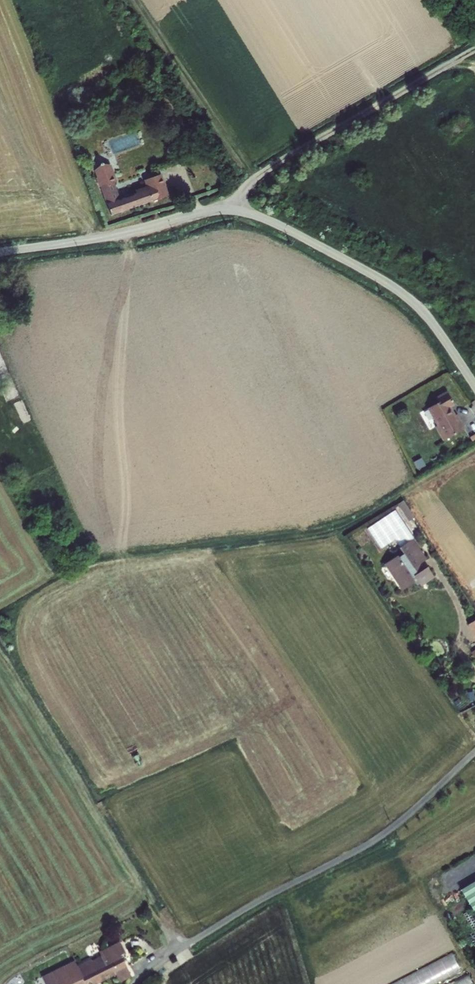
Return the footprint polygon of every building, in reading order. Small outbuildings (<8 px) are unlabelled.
[(103,167),(99,171),(115,217),(171,196),(164,175),(148,181),(152,190),(122,200),(117,184),(119,183),(113,166),(107,166),(104,164),(103,166),(103,167)] [(453,405),(446,393),(435,399),(438,403),(427,409),(437,426),(434,428),(442,442),(463,429),(455,416),(453,417),(448,408),(453,405)] [(405,500),(400,503),(411,519),(415,516),(405,500)] [(428,557),(431,555),(417,535),(404,543),(409,549),(405,552),(402,551),(391,559),(408,585),(421,577),(425,581),(439,573),(428,557)] [(464,886),(474,905),(474,879),(464,886)] [(95,952),(83,959),(81,956),(63,965),(69,975),(66,978),(68,983),(66,983),(79,983),(89,978),(91,981),(119,965),(125,973),(133,968),(118,939),(105,946),(107,950),(97,955),(95,952)] [(471,973),(448,983),(474,983),(474,981),(471,973)]
